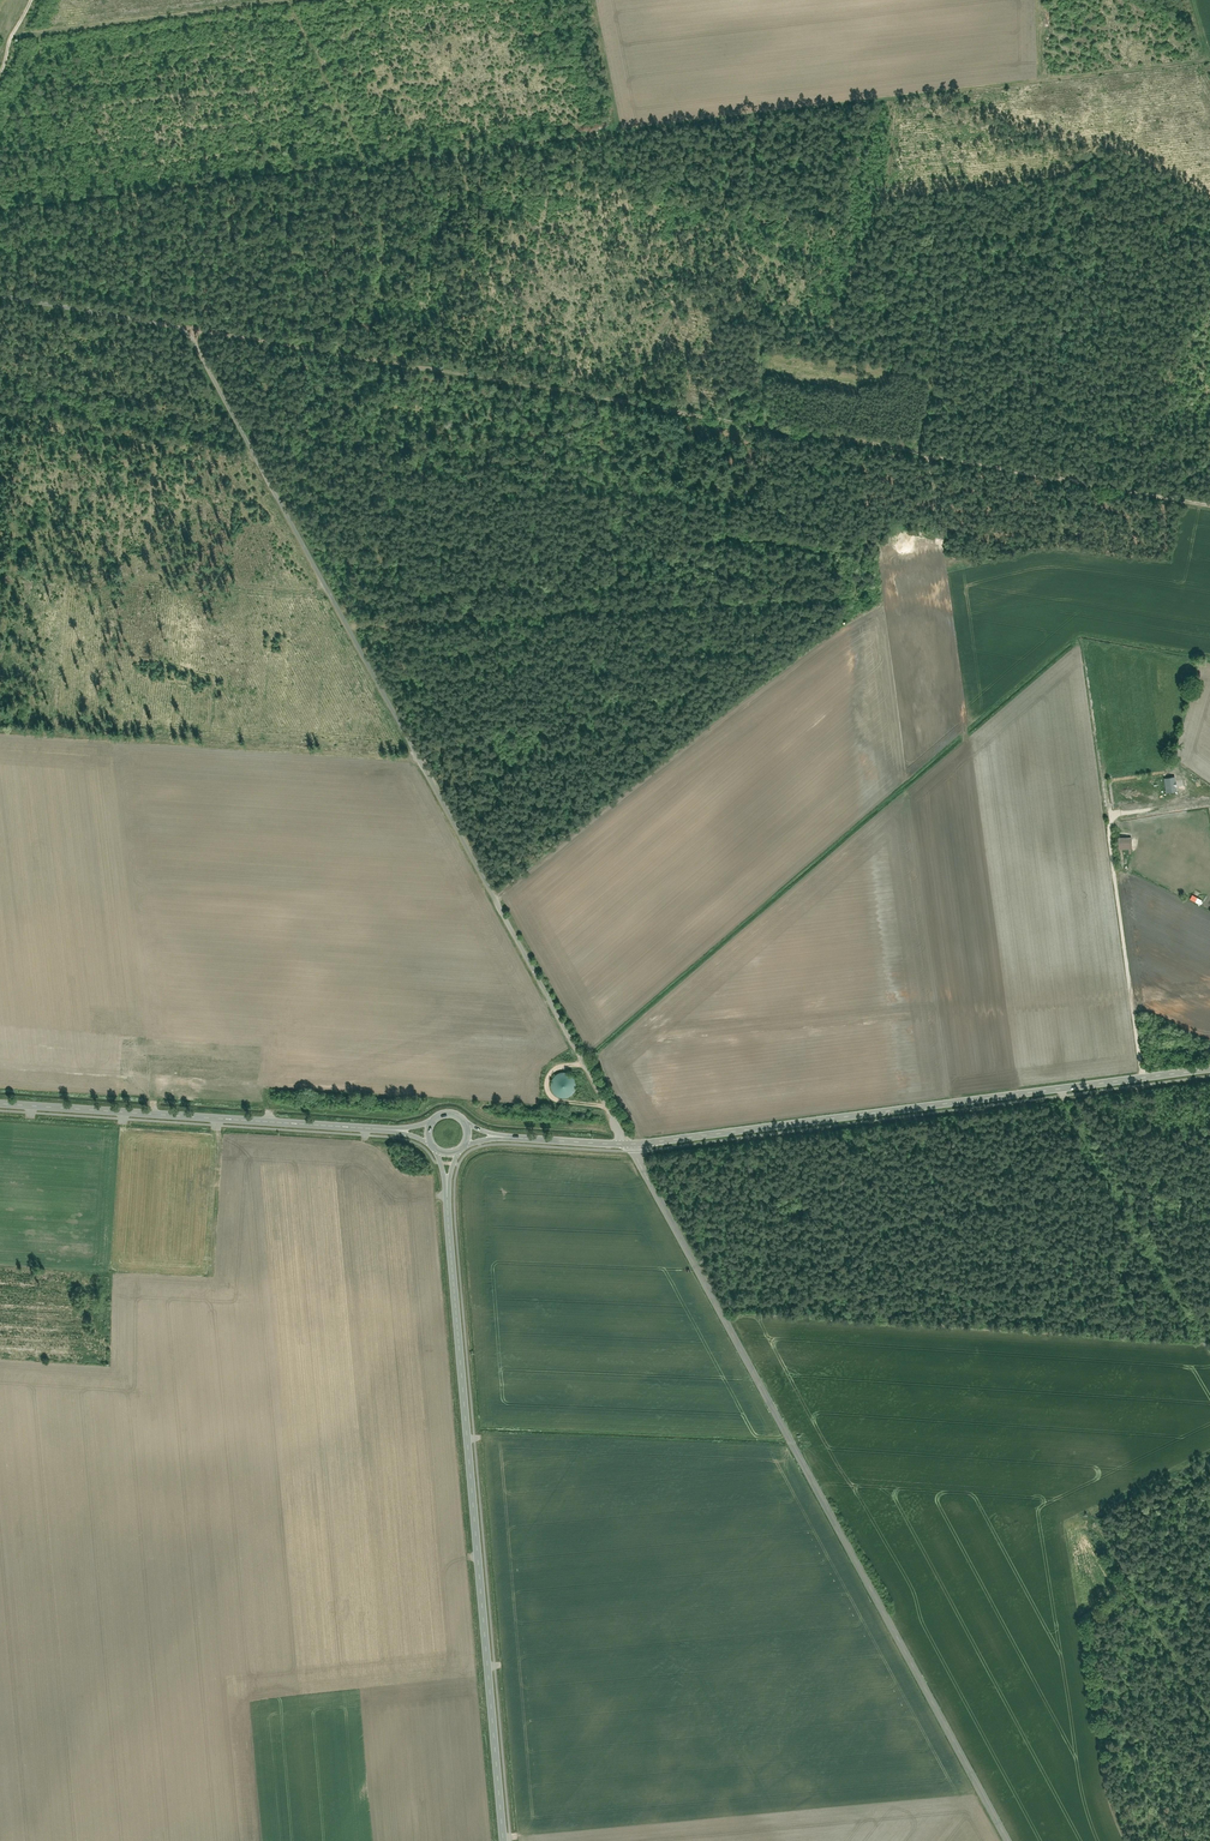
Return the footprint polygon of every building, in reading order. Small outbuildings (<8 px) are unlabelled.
[(1116,836),(1116,848),(1131,848),(1131,836),(1116,836)] [(1189,899),(1199,904),(1201,899),(1191,894),(1189,899)] [(576,1089),(576,1085),(576,1081),(573,1077),(570,1074),(566,1073),(562,1073),(558,1074),(554,1077),(552,1080),(551,1085),(552,1089),(553,1092),(556,1095),(560,1097),(563,1098),(567,1097),(571,1096),(573,1093),(576,1089)]
